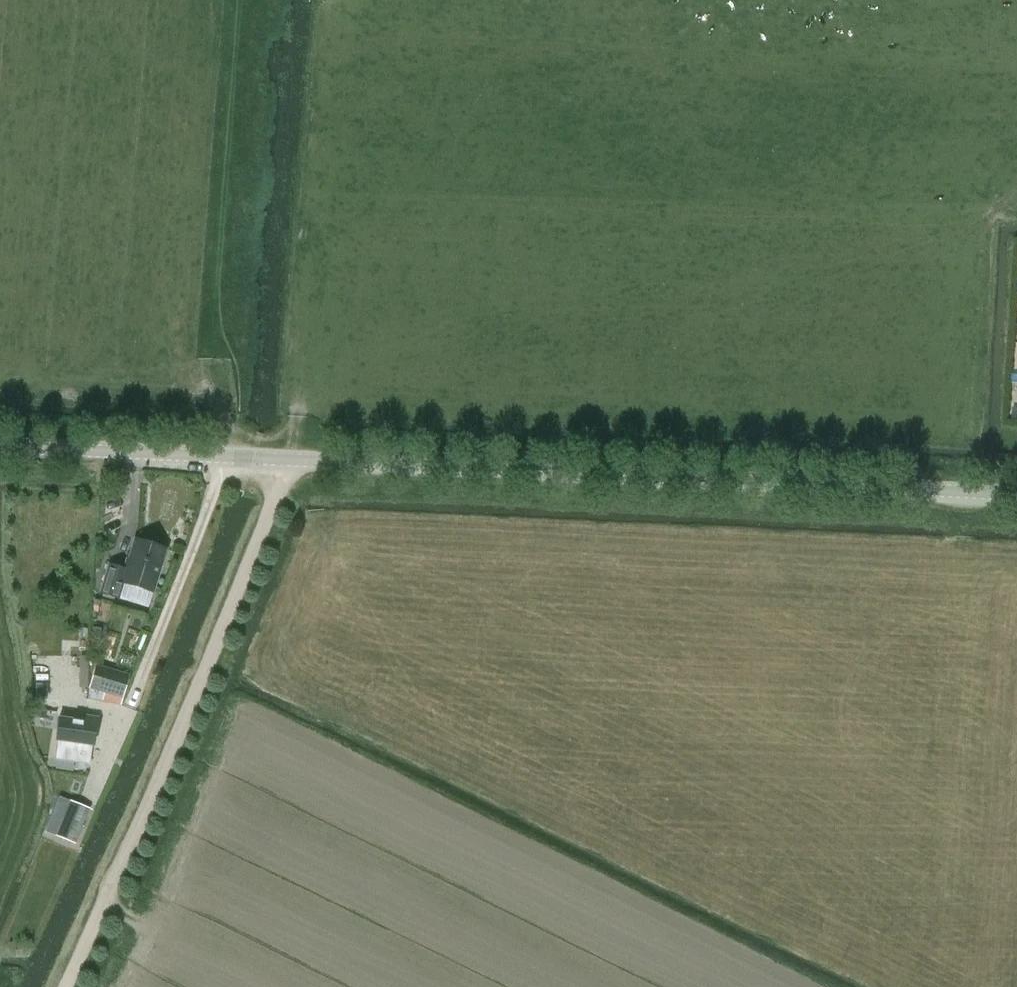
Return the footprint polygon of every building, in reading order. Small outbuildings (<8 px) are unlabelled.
[(110,563),(101,591),(119,597),(124,581),(153,590),(166,548),(158,545),(157,543),(146,540),(144,541),(135,538),(126,568),(110,563)] [(91,689),(88,699),(102,701),(104,694),(123,699),(130,675),(96,665),(89,689),(91,689)] [(90,764),(91,752),(93,744),(94,739),(97,718),(84,716),(83,716),(82,721),(58,718),(57,740),(58,740),(55,759),(75,761),(87,763),(90,764)] [(53,817),(52,817),(51,817),(46,831),(47,831),(56,835),(56,836),(75,844),(89,808),(71,801),(62,821),(53,817)]
